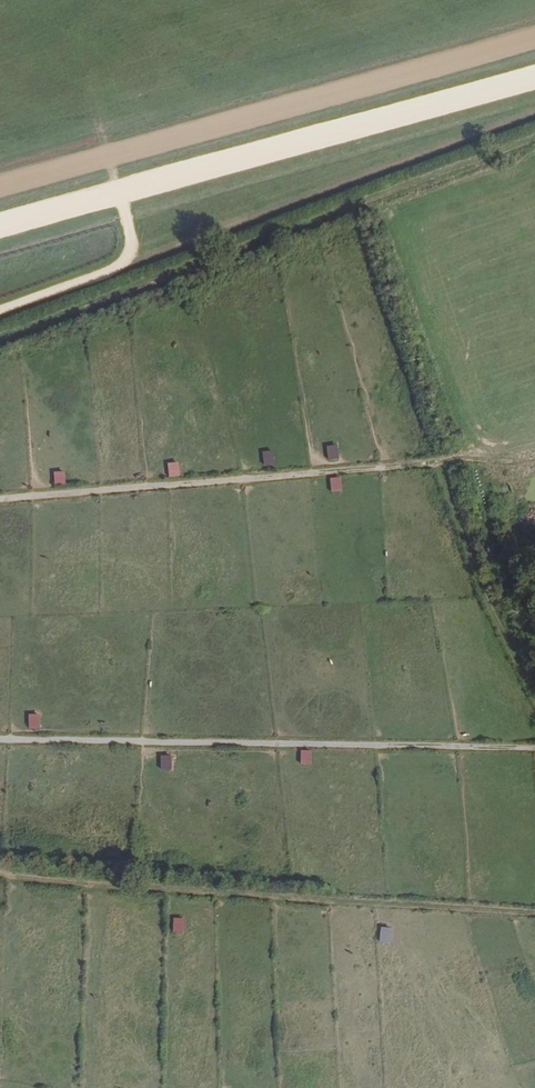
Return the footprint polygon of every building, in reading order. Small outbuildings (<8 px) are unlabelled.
[(263,464),(273,465),(274,451),(264,451),(263,464)] [(178,462),(167,463),(168,477),(179,476),(178,462)] [(53,472),(53,486),(65,486),(64,471),(53,472)] [(330,478),(331,492),(342,491),(340,477),(330,478)] [(28,714),(28,729),(40,728),(40,714),(28,714)] [(300,750),(299,765),(311,765),(312,750),(300,750)] [(184,933),(184,918),(172,918),(172,933),(184,933)] [(380,927),(378,943),(390,944),(391,928),(380,927)]
